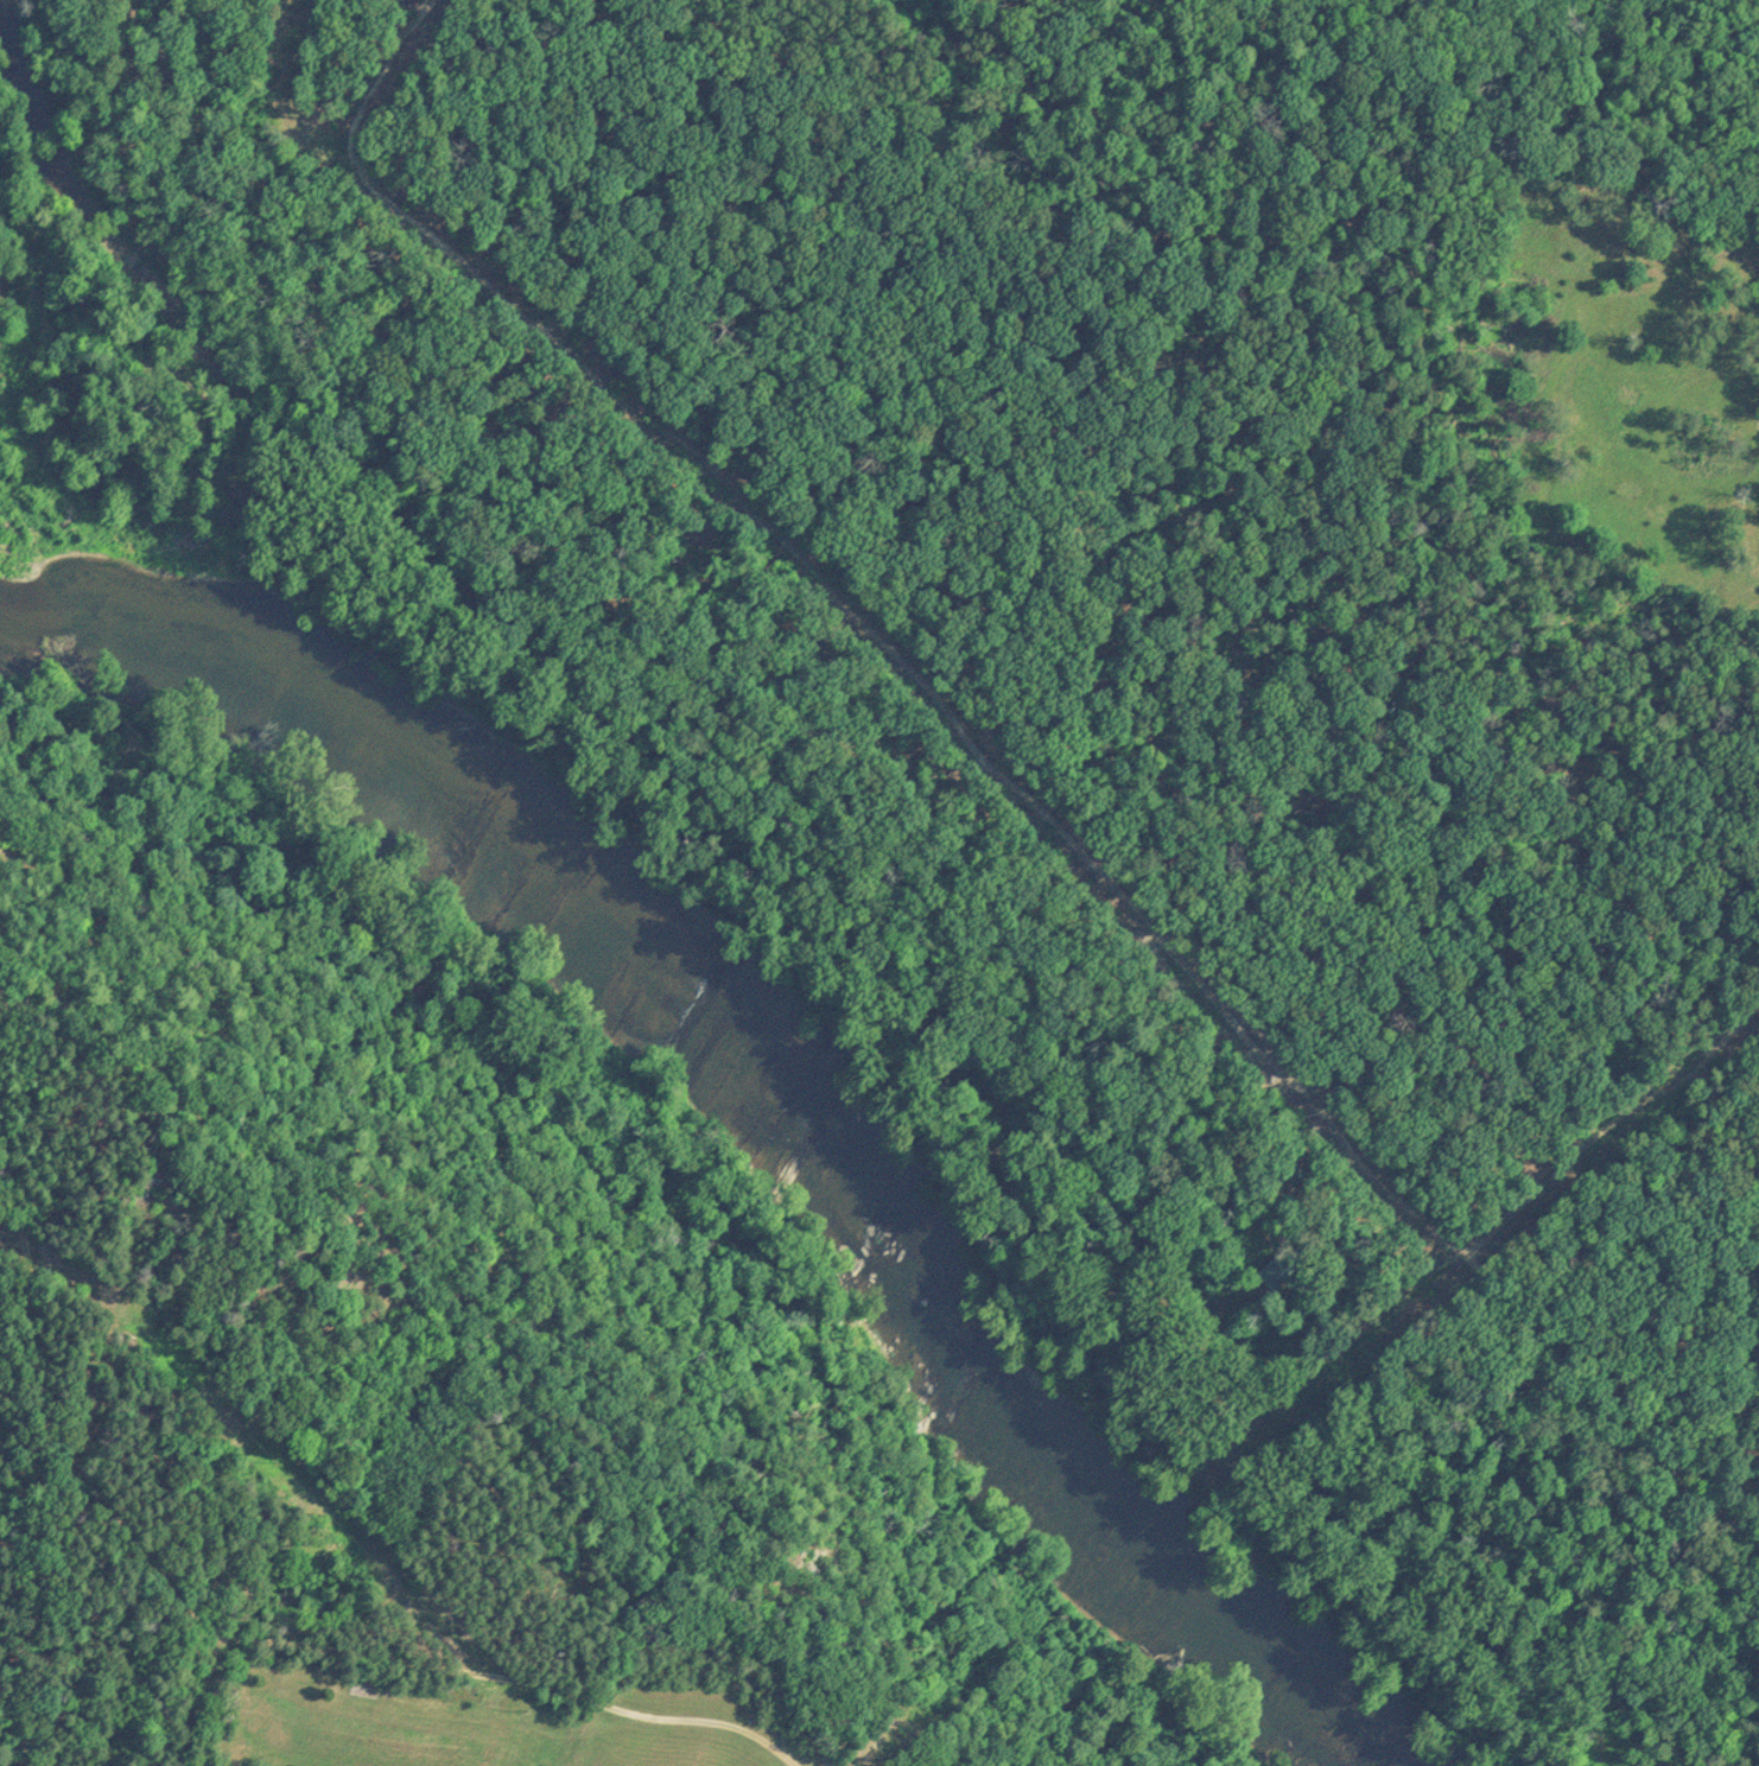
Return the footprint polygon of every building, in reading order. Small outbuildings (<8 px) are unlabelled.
[(1274,1282),(1263,1267),(1250,1276),(1261,1291),(1274,1282)]
